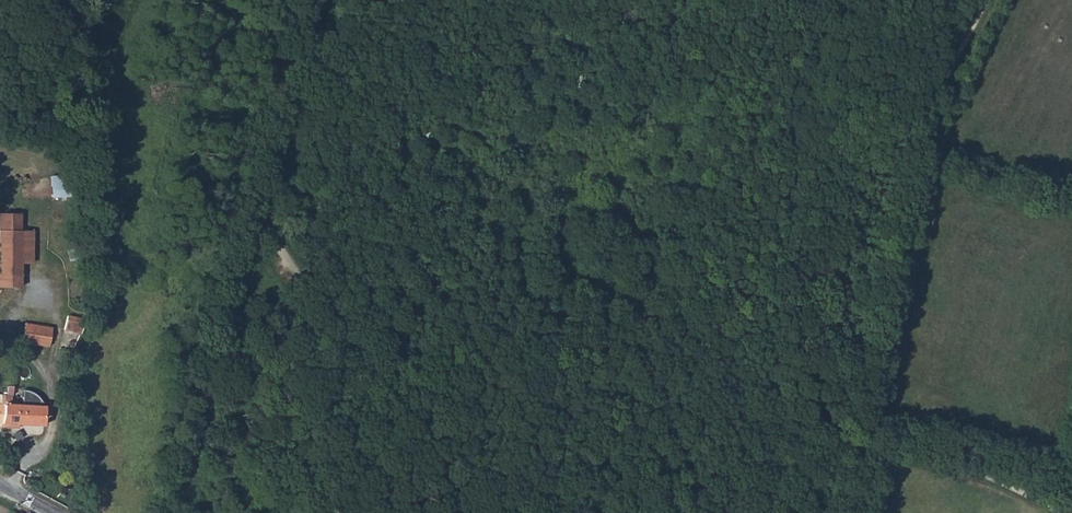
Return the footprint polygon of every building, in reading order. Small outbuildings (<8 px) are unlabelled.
[(53,173),(52,195),(66,195),(66,174),(53,173)] [(17,232),(17,215),(0,215),(0,232),(17,232)] [(19,277),(19,265),(19,232),(17,232),(0,232),(0,278),(19,277)] [(30,232),(19,232),(19,265),(30,265),(30,232)] [(19,277),(0,278),(0,288),(19,288),(19,277)] [(67,310),(61,322),(78,331),(84,319),(67,310)] [(30,343),(57,347),(58,329),(32,326),(30,343)] [(3,424),(20,425),(44,426),(44,407),(42,407),(42,404),(45,404),(45,402),(43,399),(41,396),(40,395),(38,394),(36,393),(34,392),(31,392),(16,391),(16,388),(10,388),(9,396),(7,405),(3,424)] [(3,424),(7,405),(9,396),(0,396),(0,423),(3,424)]
